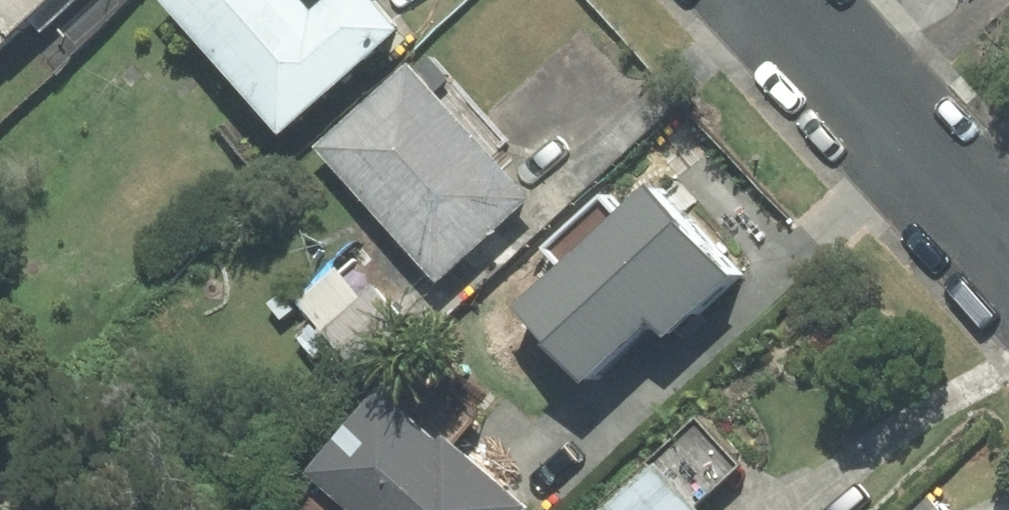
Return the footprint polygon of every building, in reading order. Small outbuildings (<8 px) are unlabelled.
[(39,0),(0,0),(0,36),(39,0)] [(277,131),(394,29),(368,0),(162,0),(277,131)] [(508,143),(424,52),(321,146),(437,272),(521,196),(488,161),(508,143)] [(724,274),(643,188),(613,215),(598,199),(545,247),(561,265),(517,306),(580,374),(645,314),(661,332),(724,274)] [(413,331),(370,287),(323,331),(366,376),(413,331)] [(308,473),(351,509),(519,509),(521,508),(506,495),(440,437),(434,443),(378,394),(308,473)] [(692,424),(600,509),(689,509),(687,508),(732,466),(692,424)] [(930,501),(921,509),(939,509),(930,501)]
